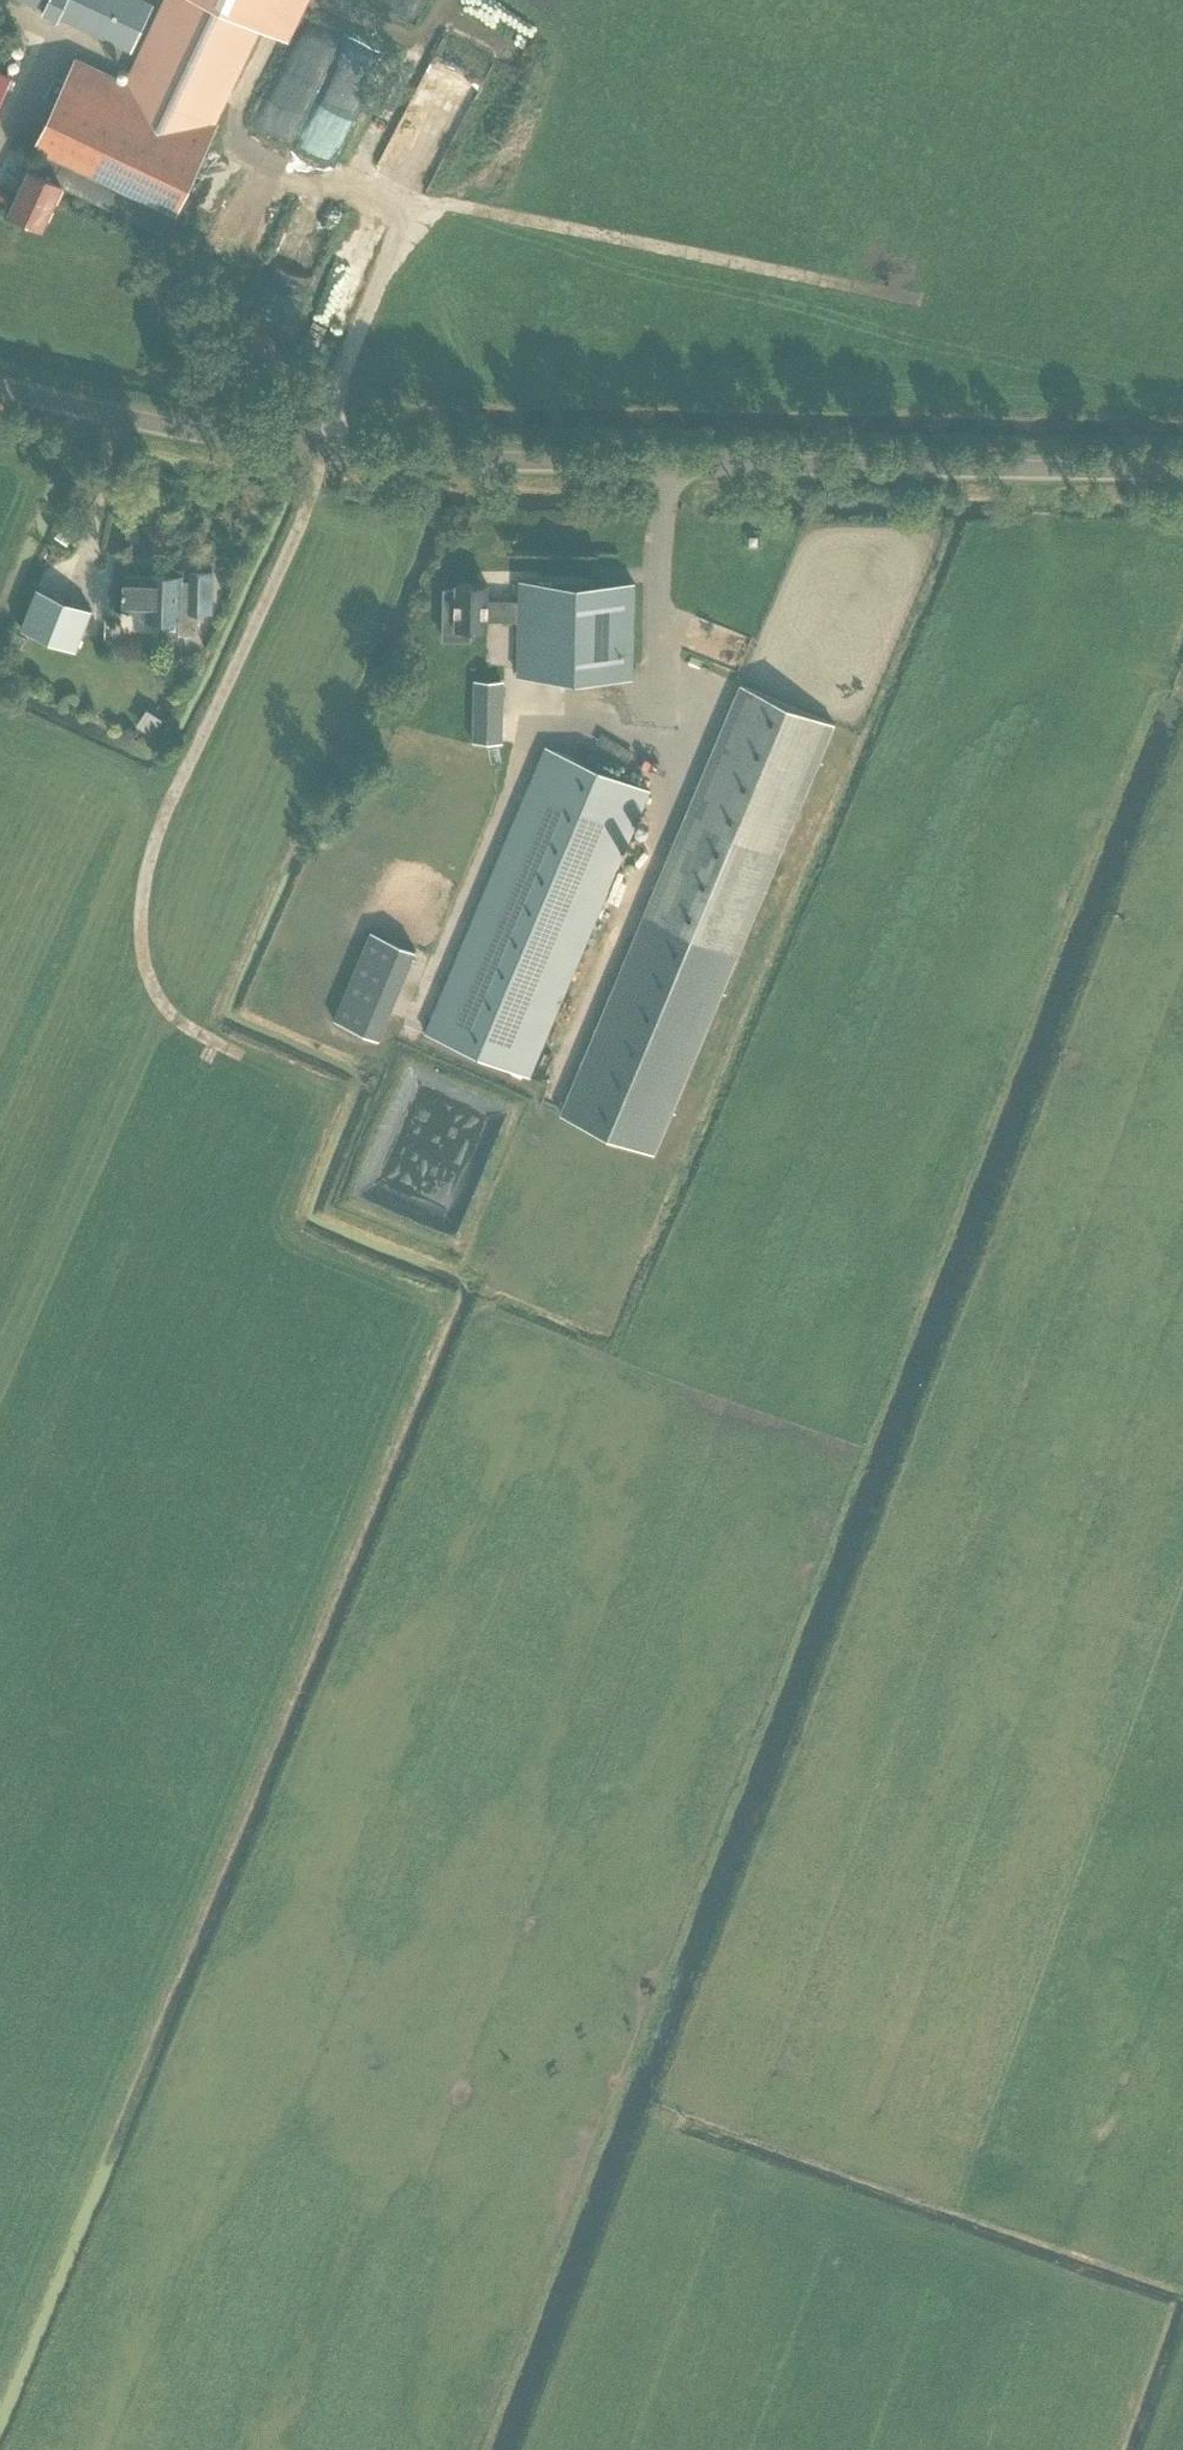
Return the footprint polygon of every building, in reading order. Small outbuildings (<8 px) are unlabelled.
[(62,186),(164,234),(262,26),(286,37),(304,0),(165,0),(127,82),(77,59),(37,143),(47,148),(36,170),(31,168),(11,211),(43,226),(62,186)] [(153,4),(144,0),(23,0),(43,9),(42,11),(59,19),(60,17),(131,51),(153,4)] [(0,71),(0,102),(12,76),(0,71)] [(183,584),(184,578),(150,577),(150,578),(125,577),(125,608),(144,608),(144,621),(167,622),(166,636),(179,636),(179,633),(198,634),(199,613),(208,613),(209,572),(190,572),(189,584),(183,584)] [(443,588),(442,639),(469,639),(469,627),(488,627),(488,621),(520,621),(519,675),(634,677),(635,583),(520,581),(520,600),(488,600),(488,585),(455,584),(455,588),(443,588)] [(92,609),(38,587),(21,628),(76,650),(92,609)] [(502,679),(475,679),(474,742),(500,743),(502,679)] [(834,723),(741,684),(561,1113),(654,1152),(834,723)] [(156,736),(167,720),(147,707),(136,724),(156,736)] [(649,790),(545,746),(426,1031),(530,1075),(649,790)] [(416,949),(372,930),(335,1019),(379,1038),(416,949)]
